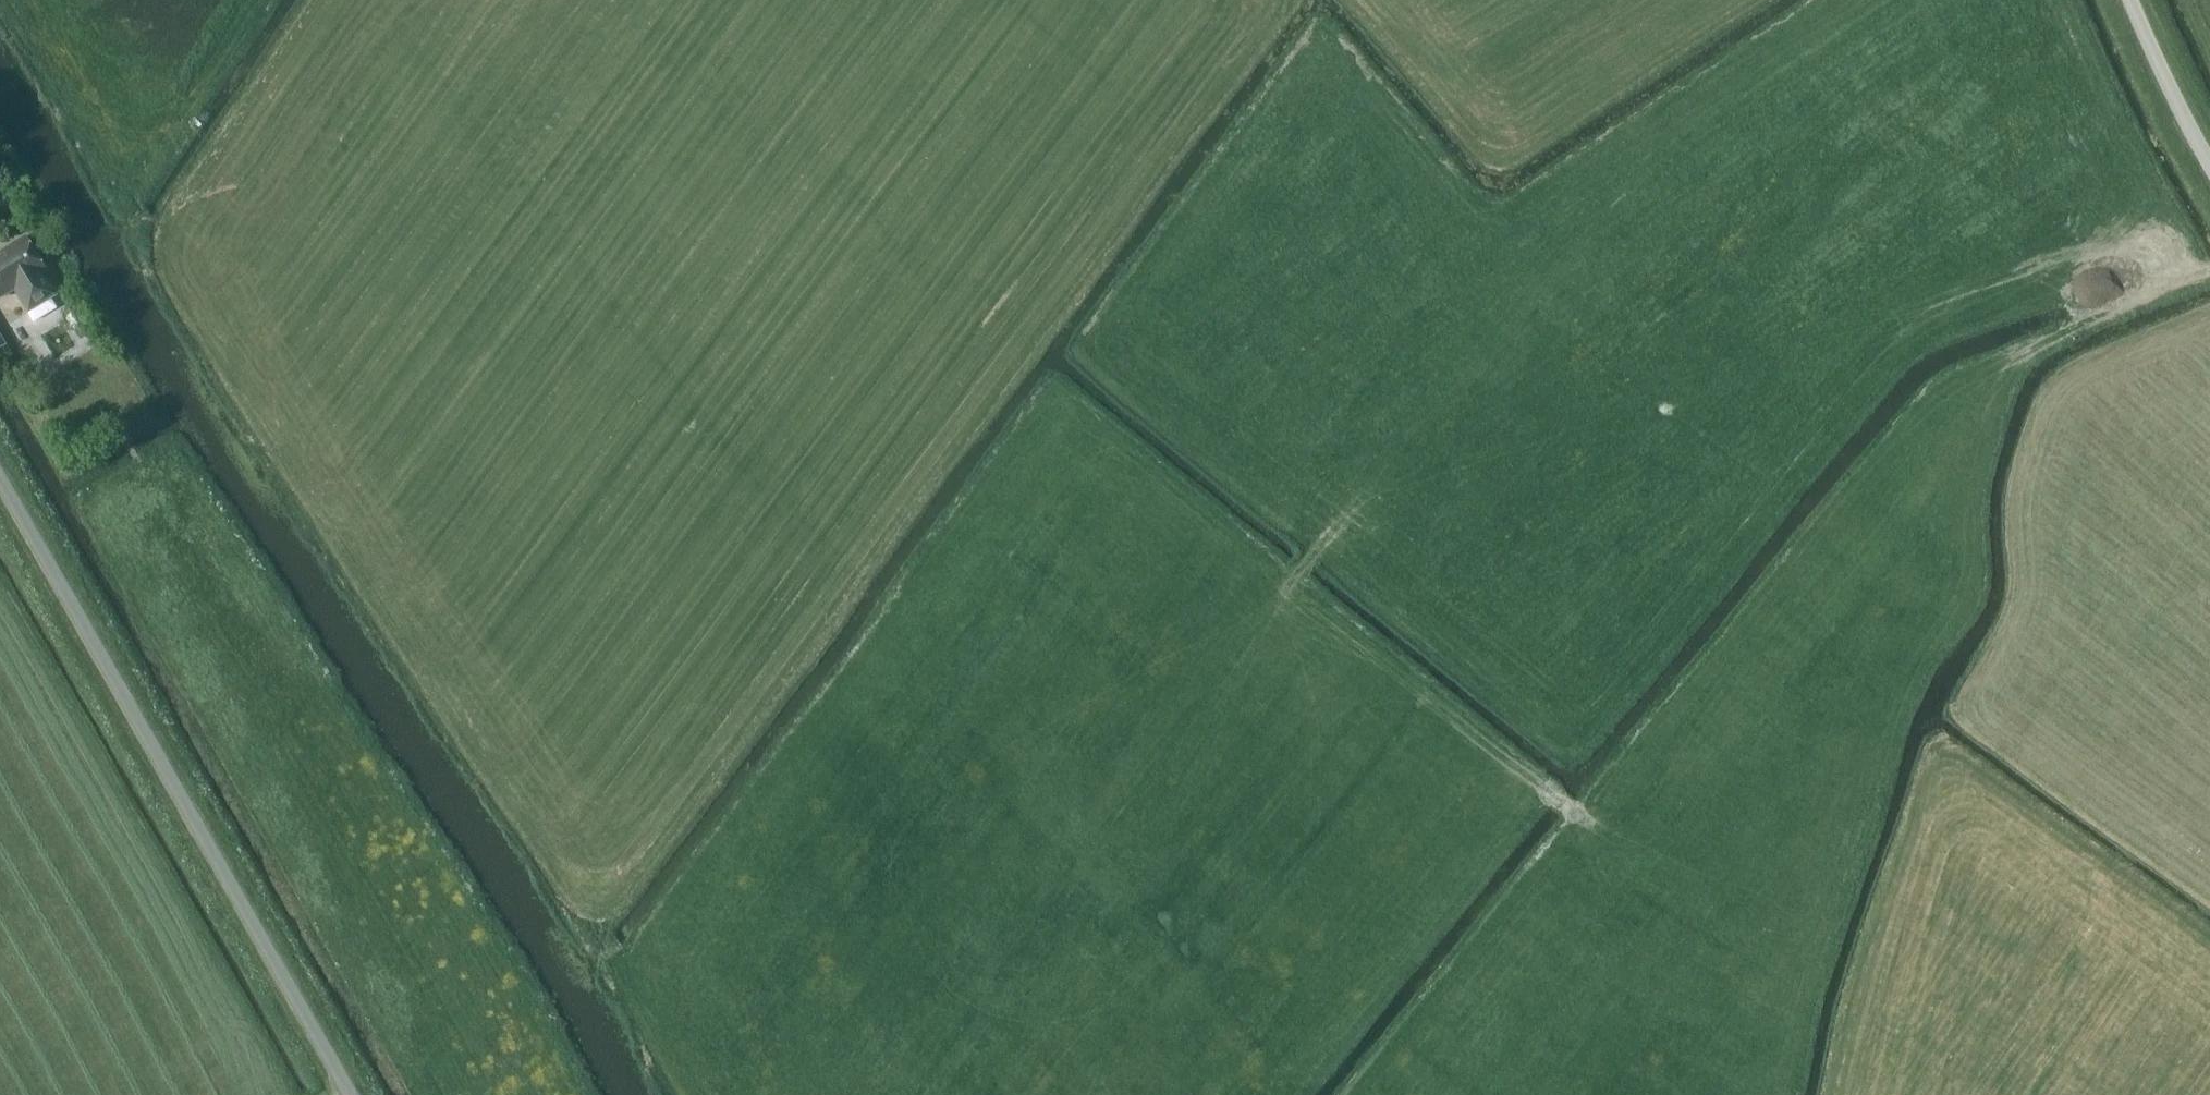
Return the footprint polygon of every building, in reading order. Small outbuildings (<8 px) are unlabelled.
[(14,290),(34,321),(56,308),(50,298),(56,295),(42,272),(46,270),(43,266),(48,263),(38,245),(33,249),(25,237),(0,252),(0,295),(1,297),(14,290)]
